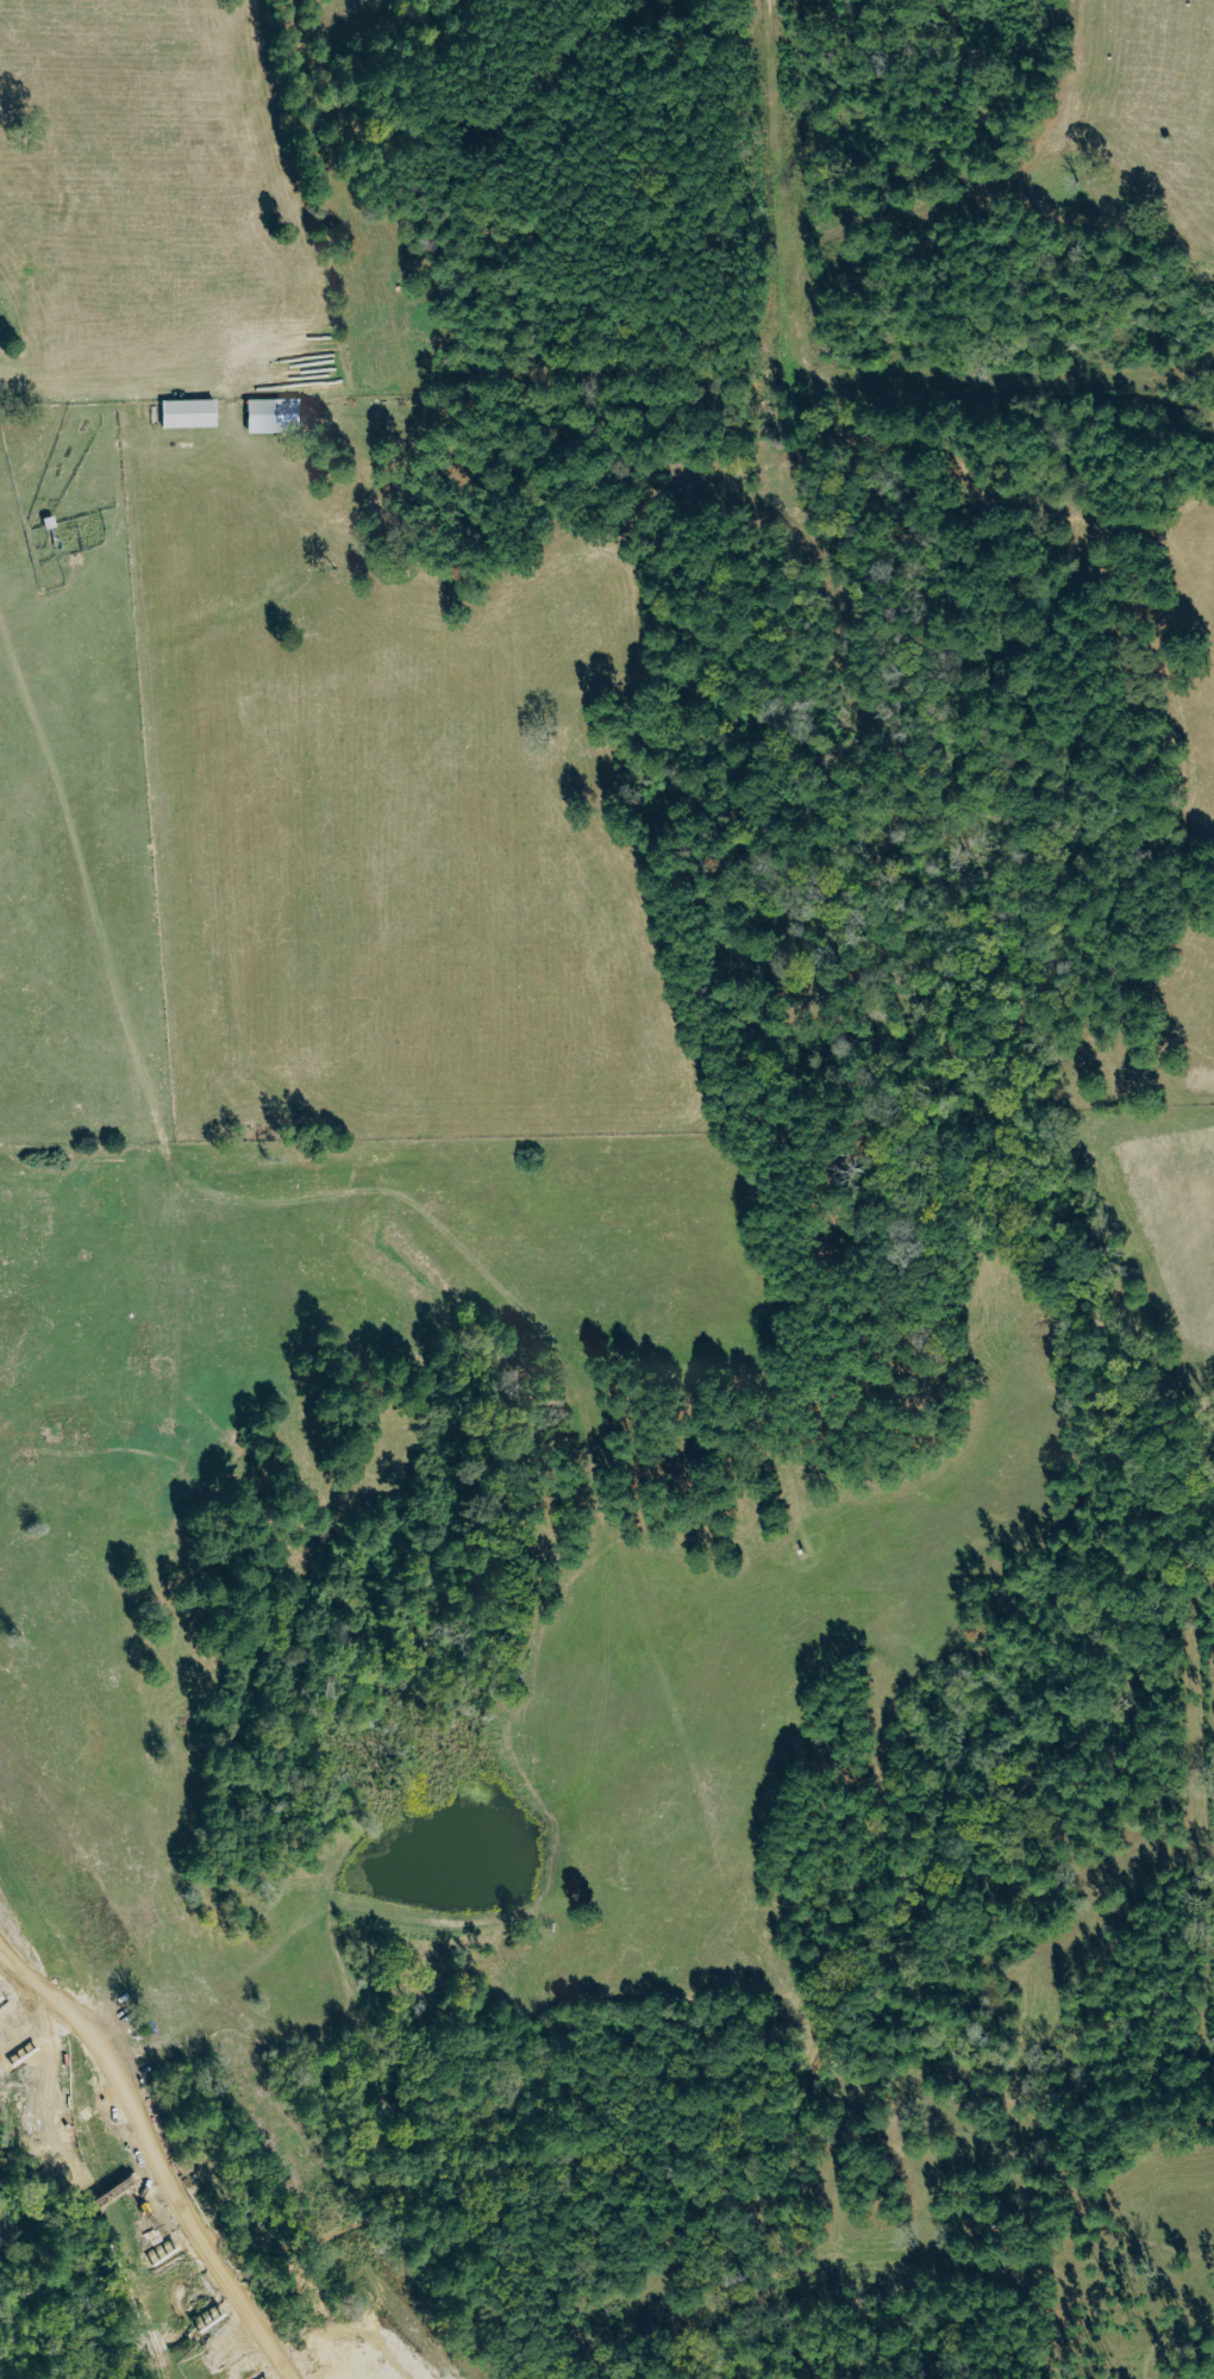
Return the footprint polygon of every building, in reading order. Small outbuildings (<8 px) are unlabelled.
[(248,399),(249,432),(303,431),(302,398),(248,399)] [(164,428),(217,426),(217,399),(163,400),(164,428)]
